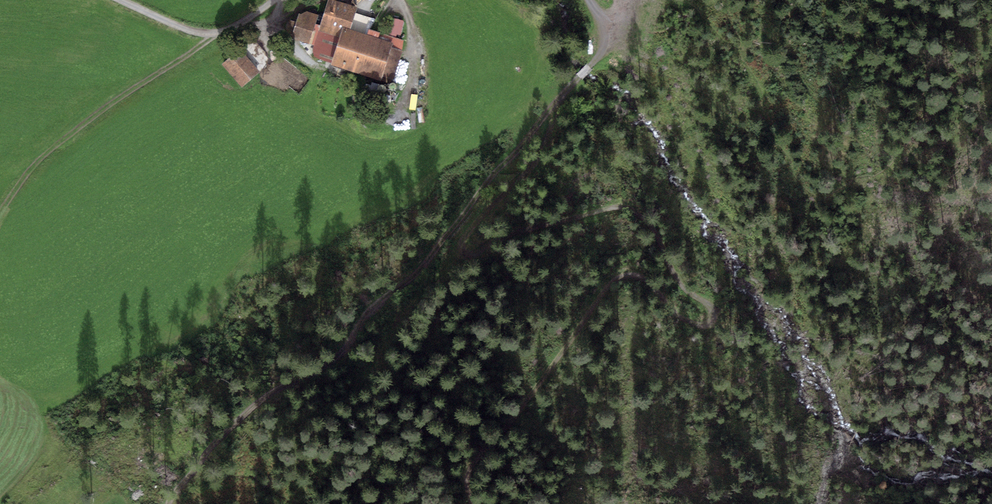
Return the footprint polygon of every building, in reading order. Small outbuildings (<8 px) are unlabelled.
[(353,32),(360,10),(333,1),(323,33),(344,40),(347,30),(353,32)] [(317,16),(302,11),(293,38),(314,45),(320,28),(314,26),(317,16)] [(392,22),(391,36),(402,37),(403,23),(392,22)] [(344,40),(335,68),(385,84),(397,46),(353,32),(347,30),(344,40)] [(242,52),(225,68),(245,90),(262,74),(242,52)]
